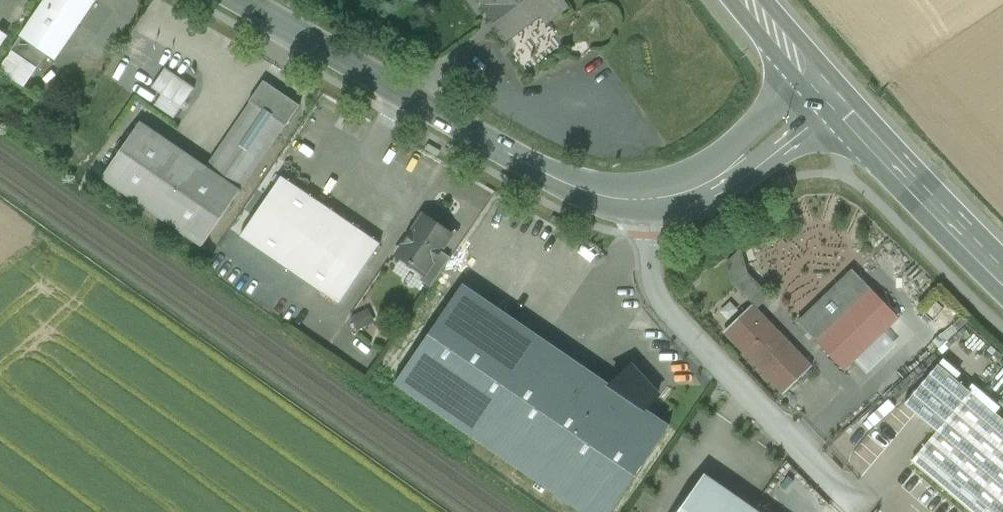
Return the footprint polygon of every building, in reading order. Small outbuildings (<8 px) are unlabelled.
[(20,38),(47,56),(55,61),(97,0),(46,0),(20,38)] [(478,0),(479,2),(484,9),(483,10),(493,24),(498,20),(503,27),(506,25),(515,36),(540,17),(545,25),(563,11),(554,0),(478,0)] [(47,56),(20,38),(11,51),(38,69),(47,56)] [(38,69),(11,51),(0,67),(0,72),(24,89),(38,69)] [(168,65),(153,87),(163,93),(156,103),(177,116),(198,85),(168,65)] [(272,117),(285,126),(286,127),(300,106),(263,81),(249,102),(250,102),(263,111),(264,109),(274,116),(272,117)] [(250,102),(206,167),(241,190),(285,126),(272,117),(274,116),(264,109),(263,111),(250,102)] [(206,167),(140,122),(101,179),(201,247),(241,190),(206,167)] [(380,244),(281,177),(240,236),(340,304),(380,244)] [(424,216),(397,255),(424,274),(425,275),(441,251),(452,235),(424,216)] [(733,284),(757,310),(770,297),(748,274),(742,250),(728,263),(733,284)] [(441,251),(425,275),(424,274),(420,280),(431,288),(451,258),(441,251)] [(854,271),(799,324),(816,342),(870,289),(854,271)] [(463,285),(395,384),(581,511),(611,511),(669,426),(463,285)] [(870,289),(816,342),(845,372),(899,319),(870,289)] [(813,367),(757,310),(750,317),(745,313),(732,326),(736,330),(728,338),(784,395),(813,367)] [(938,365),(956,381),(961,374),(943,359),(938,365)] [(938,365),(904,405),(937,432),(971,393),(967,390),(956,381),(938,365)] [(971,393),(995,414),(1000,408),(972,384),(967,390),(971,393)] [(995,414),(971,393),(937,432),(912,462),(970,511),(1002,511),(1002,420),(995,414)] [(705,474),(678,511),(758,511),(705,474)]
